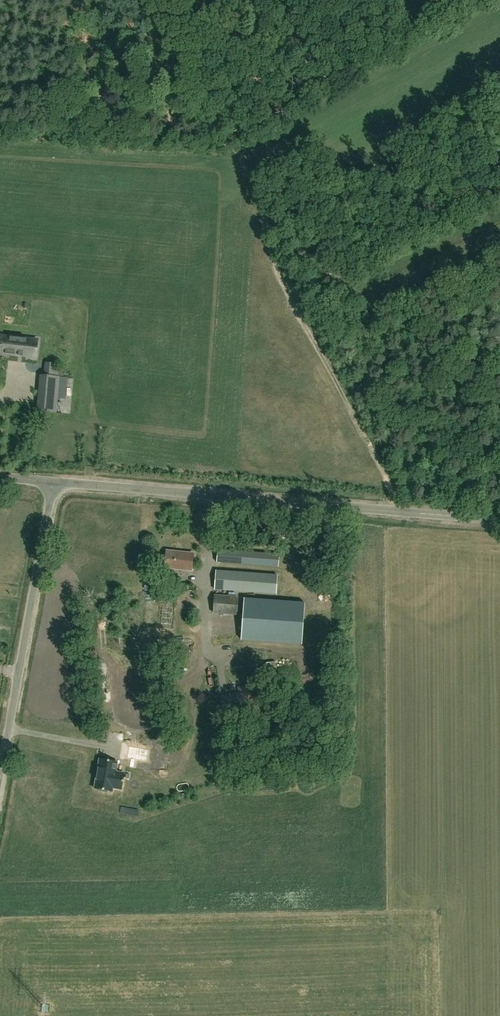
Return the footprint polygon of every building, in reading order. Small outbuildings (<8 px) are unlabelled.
[(0,337),(0,354),(27,358),(29,341),(0,337)] [(42,415),(55,417),(58,385),(45,384),(42,415)] [(279,567),(280,554),(218,550),(217,562),(279,567)] [(191,570),(193,554),(167,551),(165,568),(191,570)] [(276,594),(277,575),(216,571),(215,590),(276,594)] [(237,615),(239,598),(215,596),(213,613),(237,615)] [(305,602),(244,598),(241,640),(302,645),(305,602)] [(178,603),(179,612),(184,612),(185,618),(192,617),(192,602),(178,603)] [(171,615),(163,613),(163,629),(171,629),(171,615)] [(112,729),(109,740),(127,744),(129,733),(112,729)] [(113,760),(104,758),(104,760),(100,759),(95,788),(99,789),(99,791),(107,792),(108,791),(112,791),(113,788),(122,789),(124,773),(115,772),(117,762),(113,762),(113,760)]
